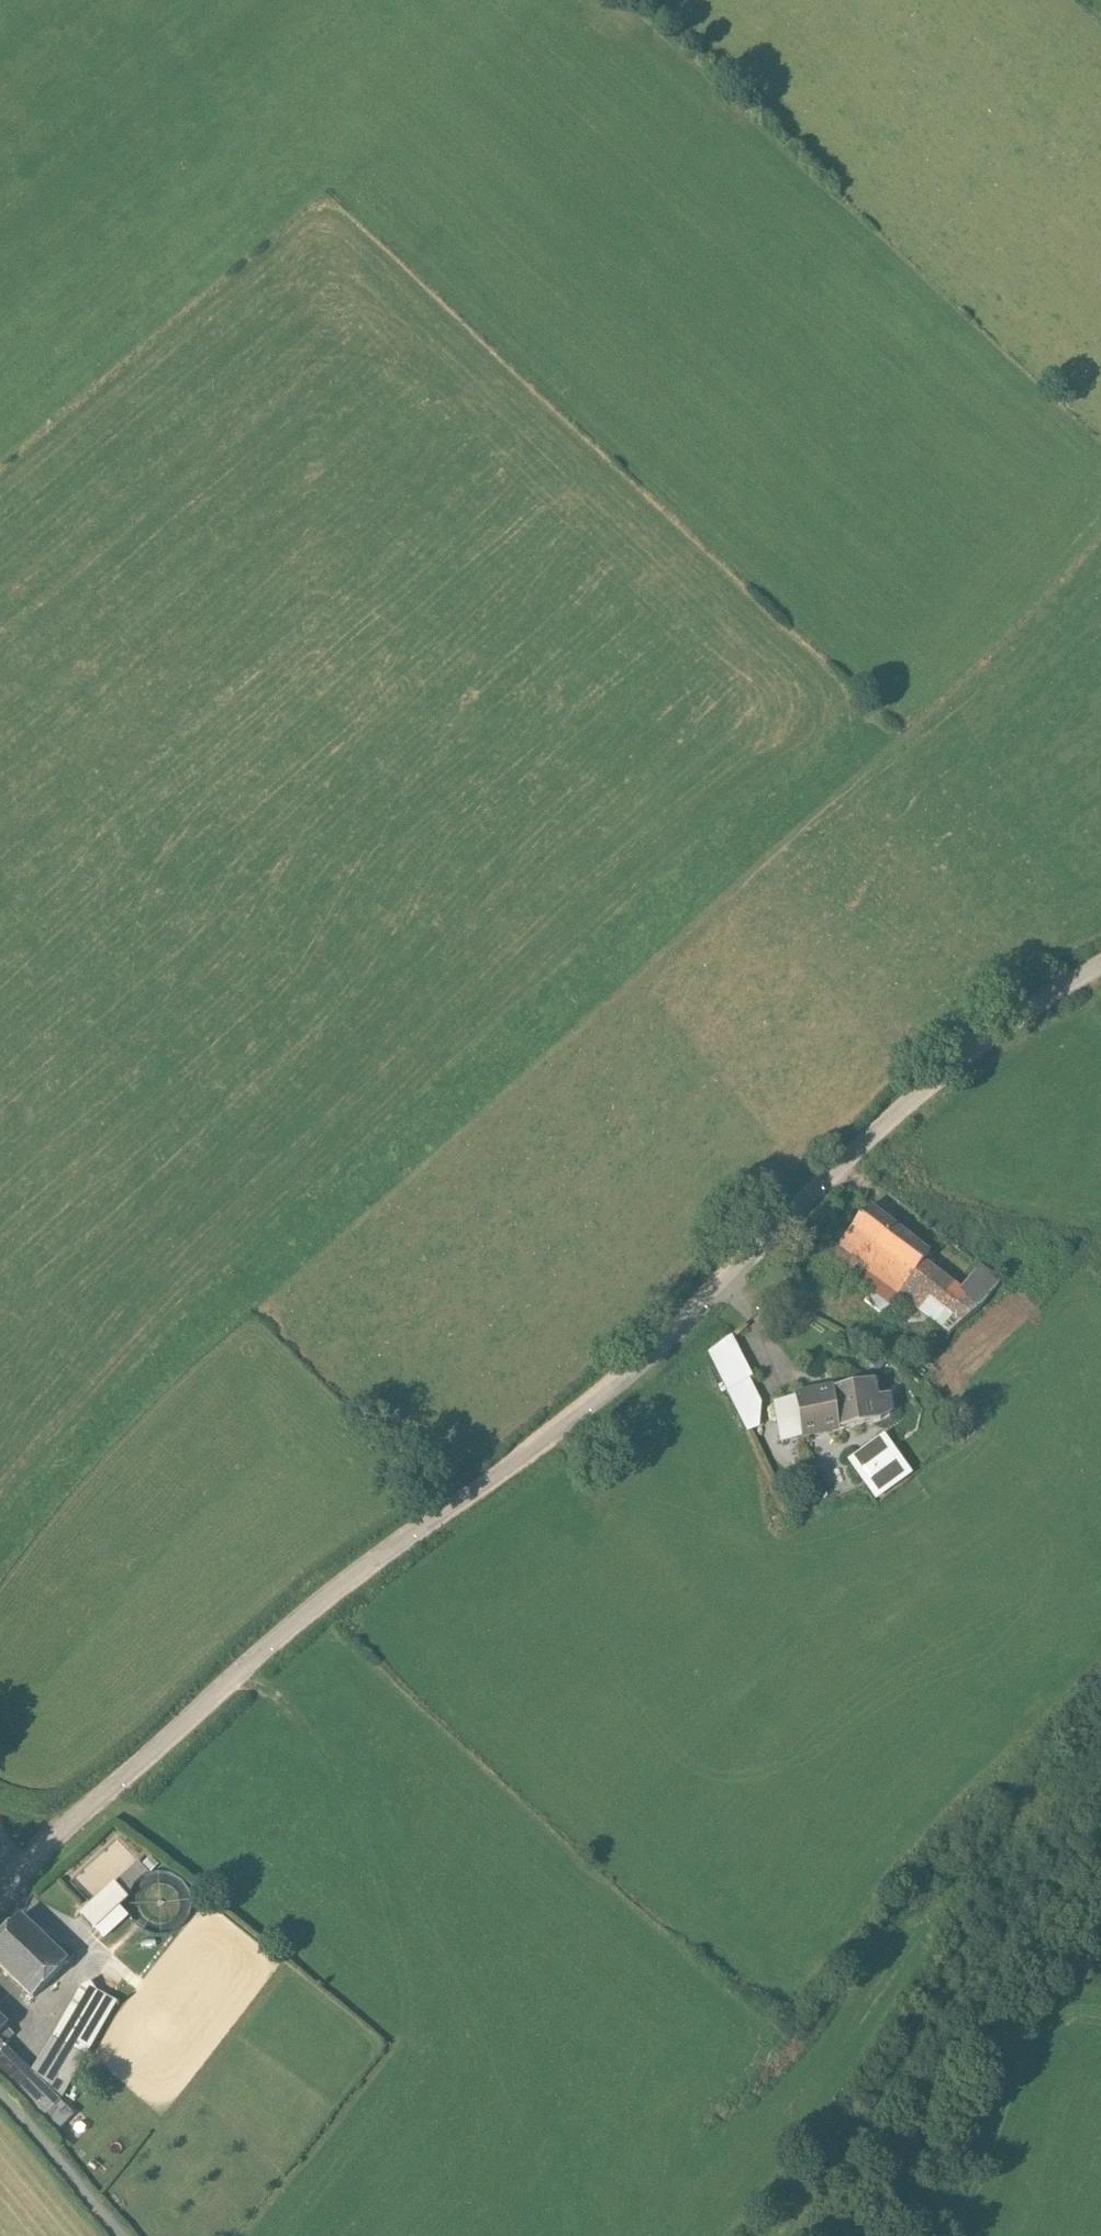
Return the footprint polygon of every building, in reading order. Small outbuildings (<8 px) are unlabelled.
[(980,1272),(958,1299),(924,1272),(933,1260),(871,1212),(832,1261),(894,1310),(900,1302),(956,1346),(980,1316),(1001,1290),(980,1272)] [(759,1432),(758,1408),(747,1385),(753,1382),(734,1344),(708,1357),(727,1395),(738,1418),(747,1438),(759,1432)] [(875,1394),(834,1400),(833,1396),(790,1403),(773,1407),(782,1448),(799,1445),(801,1452),(841,1443),(840,1439),(860,1440),(881,1431),(875,1394)] [(884,1444),(852,1467),(877,1501),(909,1478),(884,1444)] [(109,1941),(135,1916),(126,1907),(135,1898),(120,1882),(85,1915),(109,1941)] [(21,1920),(0,1942),(0,1973),(35,2005),(71,1967),(21,1920)] [(29,2073),(1,2044),(11,2034),(0,2024),(0,2081),(51,2133),(70,2114),(60,2102),(115,2001),(83,1984),(29,2073)]
